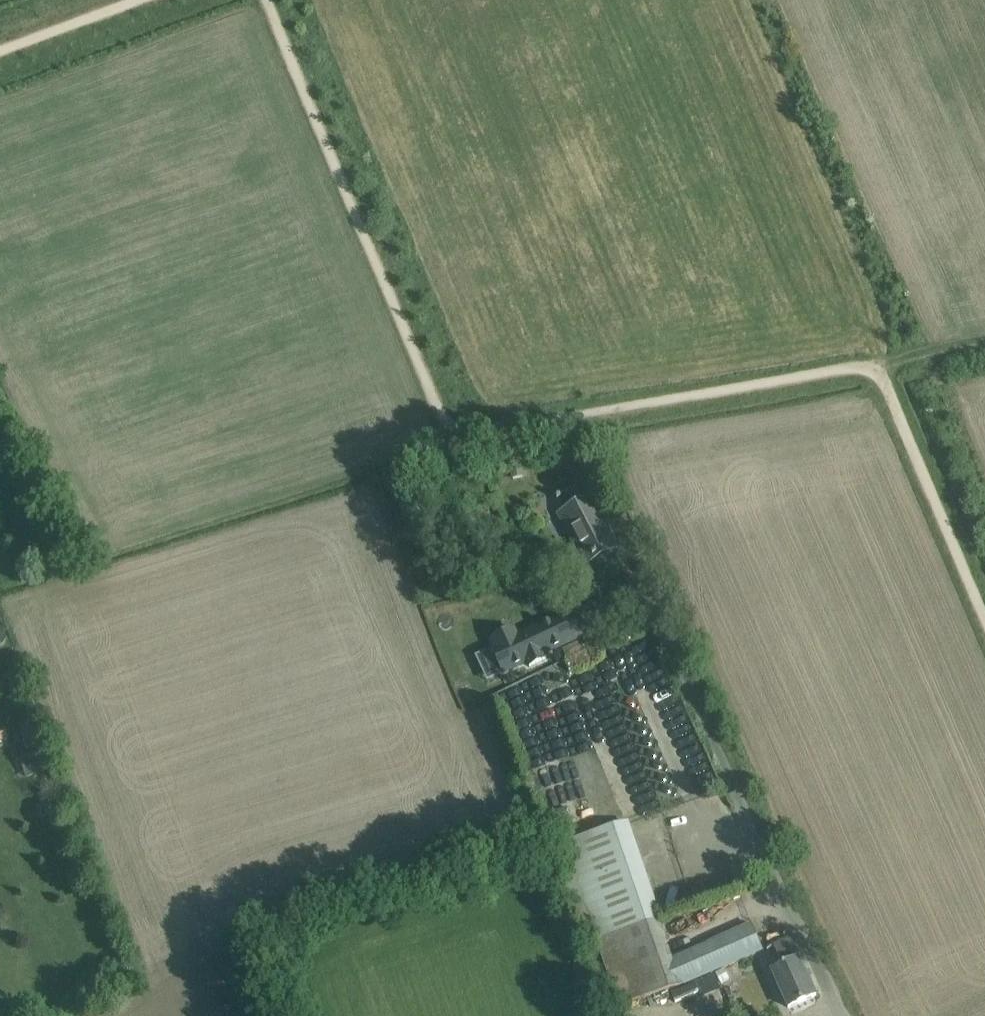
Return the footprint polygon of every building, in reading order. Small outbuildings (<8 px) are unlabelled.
[(590,501),(581,505),(572,487),(555,495),(589,560),(614,547),(590,501)] [(495,646),(492,648),(494,652),(492,653),(500,670),(502,669),(504,673),(527,662),(529,667),(546,659),(544,655),(565,645),(553,619),(517,636),(514,629),(492,639),(495,646)] [(563,650),(567,660),(586,651),(581,641),(563,650)] [(20,725),(27,747),(39,744),(32,721),(20,725)] [(28,754),(30,759),(36,757),(40,766),(49,762),(44,748),(28,754)] [(565,844),(552,848),(579,927),(591,922),(597,941),(619,1006),(680,986),(698,979),(745,958),(763,950),(752,925),(672,960),(658,920),(626,823),(607,830),(565,844)] [(788,1008),(816,995),(791,938),(774,945),(784,967),(772,972),(788,1008)]
